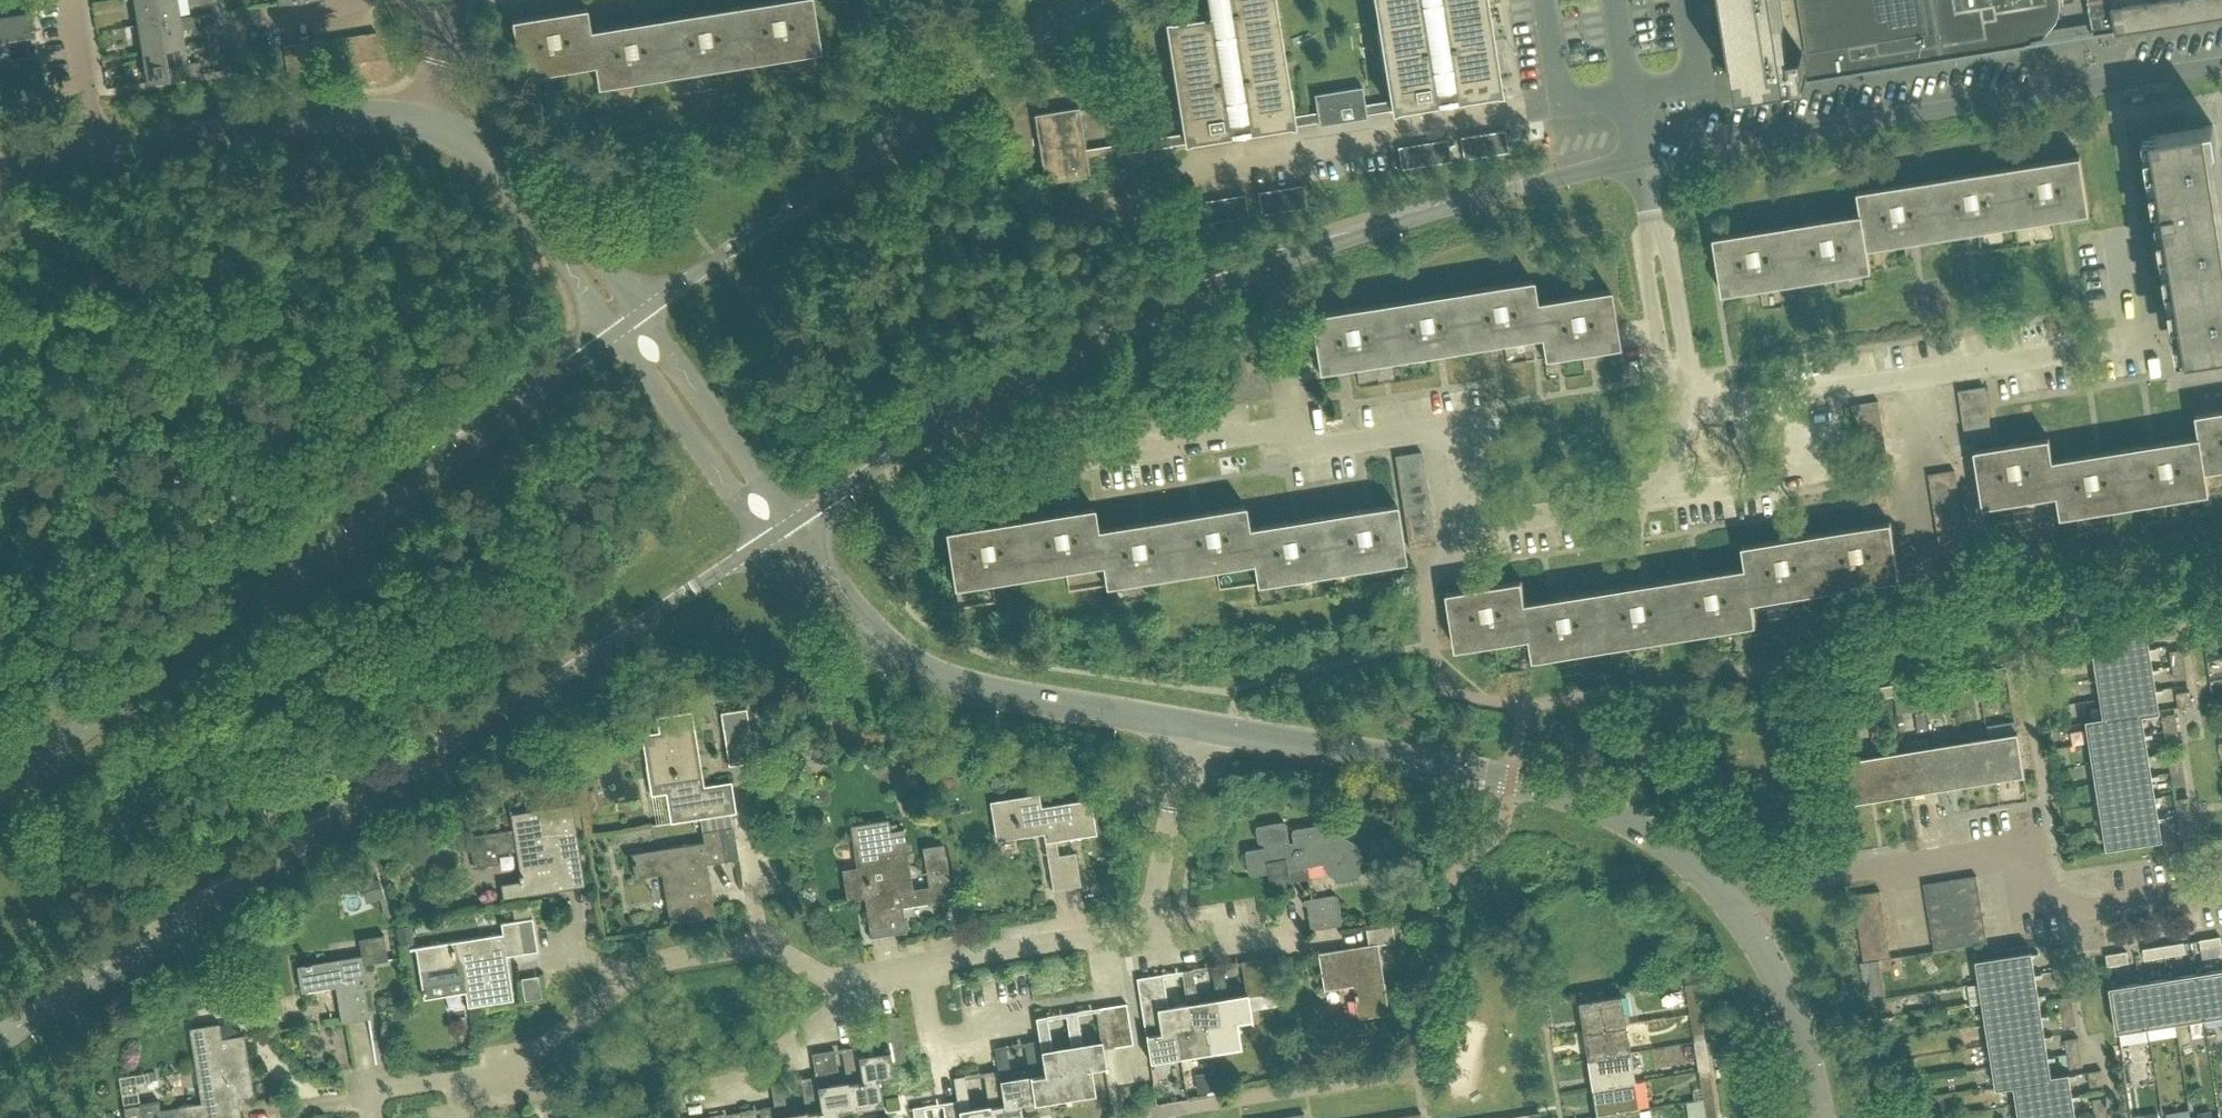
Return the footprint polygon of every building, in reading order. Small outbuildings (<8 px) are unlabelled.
[(191,15),(190,14),(180,16),(178,0),(134,0),(137,24),(191,15)] [(745,62),(783,56),(820,50),(812,3),(812,0),(763,0),(759,0),(736,4),(745,62)] [(1166,21),(1183,131),(1185,142),(1292,125),(1290,114),(1272,0),(1206,0),(1207,8),(1208,15),(1183,19),(1166,21)] [(1389,98),(1391,109),(1498,92),(1483,0),(1373,0),(1389,98)] [(1738,91),(1753,88),(1808,80),(1825,77),(1825,76),(1916,62),(1945,58),(1944,57),(2022,45),(2024,45),(2024,44),(2033,41),(2041,38),(2048,31),(2057,21),(2061,7),(2061,0),(1724,0),(1738,91)] [(2092,32),(2092,34),(2095,34),(2095,33),(2113,30),(2113,32),(2119,31),(2119,30),(2150,25),(2150,26),(2156,26),(2155,24),(2187,19),(2187,20),(2193,20),(2192,18),(2221,14),(2221,0),(2089,0),(2089,8),(2094,32),(2093,32),(2092,32)] [(709,68),(745,62),(736,4),(712,8),(703,10),(663,16),(672,74),(709,68)] [(589,28),(586,6),(559,10),(552,11),(511,18),(520,75),(594,64),(595,63),(589,28)] [(2,14),(9,57),(37,53),(30,10),(2,14)] [(2,14),(0,15),(0,59),(9,57),(2,14)] [(142,52),(185,45),(182,28),(192,26),(191,15),(137,24),(142,52)] [(635,80),(672,74),(663,16),(639,20),(632,21),(589,28),(595,63),(594,64),(598,86),(635,80)] [(208,41),(218,40),(216,23),(205,24),(208,41)] [(362,34),(366,60),(379,58),(380,58),(376,32),(362,34)] [(353,62),(366,60),(362,34),(349,36),(353,62)] [(340,64),(353,62),(349,36),(336,38),(340,64)] [(327,66),(340,64),(336,38),(323,40),(327,66)] [(218,40),(208,41),(211,59),(221,57),(218,40)] [(314,68),(327,66),(323,40),(310,42),(314,68)] [(301,70),(314,68),(310,42),(297,44),(301,70)] [(288,72),(301,70),(297,44),(284,46),(288,72)] [(185,45),(142,52),(147,81),(189,74),(198,73),(196,61),(187,62),(185,45)] [(1340,118),(1391,109),(1389,98),(1387,99),(1364,102),(1361,85),(1313,93),(1316,110),(1294,114),(1290,114),(1292,125),(1317,121),(1318,125),(1341,121),(1340,118)] [(1163,146),(1164,146),(1185,142),(1183,131),(1085,147),(1078,106),(1033,113),(1041,164),(1044,182),(1089,175),(1086,158),(1163,146)] [(2215,145),(2217,144),(2214,124),(2199,127),(2186,129),(2152,134),(2187,355),(2221,350),(2221,187),(2215,145)] [(1459,136),(1463,158),(1508,151),(1507,150),(1504,129),(1459,136)] [(1434,140),(1437,162),(1450,160),(1447,138),(1434,140)] [(1425,164),(1437,162),(1434,140),(1422,142),(1425,164)] [(1413,166),(1425,164),(1422,142),(1410,144),(1413,166)] [(1401,168),(1413,166),(1410,144),(1397,146),(1401,168)] [(2006,167),(2015,224),(2052,218),(2059,217),(2089,212),(2080,155),(2006,167)] [(1978,229),(2015,224),(2006,167),(1932,178),(1941,235),(1964,232),(1971,231),(1978,229)] [(1932,178),(1858,190),(1861,212),(1862,212),(1867,247),(1868,247),(1904,241),(1911,240),(1918,239),(1941,235),(1932,178)] [(1257,191),(1260,214),(1305,206),(1302,184),(1257,191)] [(1232,196),(1235,218),(1248,216),(1244,194),(1232,196)] [(1223,220),(1235,218),(1232,196),(1219,197),(1223,220)] [(1211,221),(1223,220),(1219,197),(1207,199),(1211,221)] [(1198,223),(1211,221),(1207,199),(1195,201),(1198,223)] [(1862,212),(1861,212),(1788,224),(1797,281),(1820,277),(1827,276),(1834,275),(1871,269),(1868,247),(1867,247),(1862,212)] [(1760,287),(1797,281),(1788,224),(1713,235),(1723,293),(1760,287)] [(1531,279),(1457,290),(1466,347),(1496,342),(1504,341),(1540,335),(1534,300),(1531,279)] [(1534,300),(1540,335),(1543,357),(1555,355),(1618,345),(1614,322),(1609,288),(1534,300)] [(1435,352),(1466,347),(1457,290),(1383,302),(1392,358),(1430,353),(1435,352)] [(1357,364),(1392,358),(1383,302),(1309,313),(1312,334),(1317,370),(1347,365),(1357,364)] [(1239,360),(1265,356),(1263,343),(1237,347),(1239,360)] [(1241,375),(1267,370),(1265,356),(1239,360),(1241,375)] [(1243,388),(1270,384),(1267,370),(1241,375),(1243,388)] [(1245,401),(1243,388),(1241,375),(1228,377),(1232,403),(1245,401)] [(1219,405),(1232,403),(1228,377),(1215,379),(1219,405)] [(1243,388),(1245,401),(1246,401),(1270,397),(1272,397),(1270,384),(1243,388)] [(1960,403),(1986,399),(1984,385),(1958,389),(1960,403)] [(1855,417),(1881,413),(1879,399),(1853,404),(1855,417)] [(1962,416),(1988,412),(1986,399),(1960,403),(1962,416)] [(2205,470),(2221,467),(2221,408),(2195,412),(2199,435),(2205,470)] [(1964,429),(1990,425),(1988,412),(1962,416),(1964,429)] [(1857,430),(1883,426),(1881,413),(1855,417),(1857,430)] [(1990,425),(1964,429),(1966,442),(1992,438),(1990,425)] [(1859,443),(1885,439),(1883,426),(1857,430),(1859,443)] [(2172,498),(2209,492),(2205,470),(2199,435),(2152,442),(2126,446),(2135,504),(2172,498)] [(2020,499),(2057,493),(2052,458),(2049,436),(2004,443),(1974,448),(1983,505),(2020,499)] [(1861,456),(1887,452),(1885,439),(1859,443),(1861,456)] [(2135,504),(2126,446),(2104,450),(2103,450),(2096,451),(2052,458),(2057,493),(2060,516),(2097,510),(2135,504)] [(1397,469),(1423,465),(1421,451),(1395,456),(1397,469)] [(1863,470),(1876,468),(1882,467),(1890,465),(1887,452),(1861,456),(1863,470)] [(1399,482),(1425,478),(1423,465),(1397,469),(1399,482)] [(1930,487),(1957,483),(1955,469),(1928,473),(1930,487)] [(1401,495),(1427,491),(1425,478),(1399,482),(1401,495)] [(1933,500),(1959,496),(1957,483),(1930,487),(1933,500)] [(1403,508),(1430,504),(1427,491),(1401,495),(1403,508)] [(1935,513),(1961,509),(1959,496),(1933,500),(1935,513)] [(1321,514),(1330,571),(1377,564),(1404,560),(1395,503),(1371,506),(1364,508),(1321,514)] [(1405,521),(1432,517),(1430,504),(1403,508),(1405,521)] [(1247,526),(1243,505),(1199,512),(1192,513),(1170,516),(1179,573),(1201,570),(1252,562),(1247,526)] [(1054,571),(1101,563),(1096,528),(1092,506),(1048,513),(1041,515),(1019,518),(1028,575),(1054,571)] [(1330,571),(1321,514),(1297,518),(1290,519),(1247,526),(1252,562),(1255,583),(1306,575),(1330,571)] [(1139,521),(1096,528),(1101,563),(1104,585),(1153,577),(1179,573),(1170,516),(1147,520),(1139,521)] [(1407,534),(1434,530),(1432,517),(1405,521),(1407,534)] [(1003,579),(1028,575),(1019,518),(996,522),(988,523),(944,530),(953,586),(1003,579)] [(1816,532),(1826,589),(1900,577),(1891,520),(1854,526),(1816,532)] [(1434,530),(1407,534),(1409,548),(1436,544),(1434,530)] [(1786,536),(1743,543),(1746,565),(1752,601),(1826,589),(1816,532),(1793,535),(1786,536)] [(1752,601),(1746,565),(1702,572),(1695,574),(1672,577),(1682,634),(1719,629),(1755,623),(1752,601)] [(1643,641),(1682,634),(1672,577),(1650,581),(1642,582),(1599,589),(1608,646),(1643,641)] [(1456,648),(1531,636),(1525,601),(1522,579),(1476,586),(1470,587),(1447,591),(1456,648)] [(1608,646),(1599,589),(1555,596),(1547,597),(1525,601),(1531,636),(1534,658),(1571,652),(1608,646)] [(2168,638),(2181,636),(2179,621),(2165,623),(2168,638)] [(2147,624),(2091,633),(2091,634),(2095,656),(2150,647),(2147,626),(2147,624)] [(2150,647),(2095,656),(2098,676),(2154,668),(2150,647)] [(2172,665),(2185,663),(2183,649),(2170,651),(2172,665)] [(2185,663),(2172,665),(2174,680),(2188,678),(2185,663)] [(2154,668),(2098,676),(2101,697),(2157,688),(2154,668)] [(1950,675),(1952,685),(1972,682),(1970,671),(1950,675)] [(1932,689),(1952,685),(1950,675),(1930,678),(1932,689)] [(1893,684),(1894,694),(1915,691),(1913,681),(1893,684)] [(1874,698),(1894,694),(1893,684),(1873,687),(1874,698)] [(2157,688),(2101,697),(2104,716),(2105,717),(2143,711),(2143,713),(2150,712),(2160,710),(2157,688)] [(1837,704),(1858,700),(1856,690),(1836,693),(1837,704)] [(2178,706),(2192,704),(2190,690),(2176,692),(2178,706)] [(749,729),(745,708),(720,712),(728,765),(759,760),(754,729),(749,729)] [(699,817),(729,812),(735,811),(730,781),(703,785),(692,710),(656,715),(659,731),(641,733),(651,794),(669,791),(674,821),(699,817)] [(2104,716),(2087,718),(2090,741),(2146,732),(2143,713),(2143,711),(2105,717),(2104,716)] [(2165,730),(2178,728),(2176,713),(2162,715),(2165,730)] [(2178,728),(2165,730),(2167,743),(2180,741),(2178,728)] [(1988,736),(1995,778),(2024,774),(2018,731),(1988,736)] [(2146,732),(2090,741),(2093,762),(2149,753),(2146,732)] [(1967,783),(1995,778),(1988,736),(1960,740),(1967,783)] [(1938,787),(1967,783),(1960,740),(1932,745),(1938,787)] [(1910,792),(1938,787),(1932,745),(1903,749),(1910,792)] [(1882,796),(1910,792),(1903,749),(1875,754),(1882,796)] [(2149,753),(2093,762),(2097,783),(2153,774),(2149,753)] [(1852,801),(1882,796),(1875,754),(1846,759),(1852,801)] [(2169,757),(2171,771),(2184,769),(2182,755),(2169,757)] [(2184,769),(2171,771),(2173,785),(2186,783),(2184,769)] [(2153,774),(2097,783),(2100,803),(2156,794),(2153,774)] [(1045,841),(1055,839),(1095,833),(1090,799),(1040,806),(1038,793),(989,800),(995,834),(1015,831),(1016,835),(1021,835),(1020,830),(1042,826),(1045,841)] [(2156,794),(2100,803),(2103,824),(2159,815),(2156,794)] [(2175,798),(2178,816),(2191,814),(2188,796),(2175,798)] [(580,854),(572,803),(510,813),(512,828),(469,835),(474,867),(498,863),(496,853),(516,850),(520,874),(518,874),(519,880),(500,883),(503,898),(570,887),(565,856),(580,854)] [(729,812),(699,817),(703,841),(631,852),(635,877),(661,873),(669,923),(715,916),(706,862),(737,857),(732,825),(731,825),(729,812)] [(2180,834),(2194,832),(2191,814),(2178,816),(2180,833),(2180,834)] [(2159,815),(2103,824),(2107,847),(2161,838),(2163,838),(2162,836),(2159,815)] [(887,830),(885,820),(888,819),(888,818),(849,824),(849,826),(852,825),(859,866),(844,868),(849,899),(864,897),(869,936),(905,930),(901,906),(951,898),(943,842),(922,846),(928,885),(909,888),(899,828),(887,830)] [(1287,841),(1284,824),(1283,822),(1281,821),(1279,821),(1259,823),(1257,825),(1255,826),(1255,828),(1255,830),(1256,838),(1257,840),(1258,841),(1262,842),(1262,846),(1247,848),(1246,849),(1245,851),(1244,853),(1247,870),(1248,872),(1249,873),(1252,873),(1267,871),(1268,880),(1270,883),(1271,884),(1273,885),(1277,885),(1283,884),(1285,883),(1287,881),(1288,879),(1288,874),(1287,868),(1326,862),(1327,866),(1329,870),(1332,872),(1334,874),(1338,874),(1342,874),(1358,871),(1356,861),(1362,860),(1361,855),(1358,849),(1355,844),(1351,840),(1347,838),(1343,836),(1338,835),(1332,835),(1322,836),(1321,827),(1319,825),(1317,824),(1315,824),(1294,827),(1292,829),(1291,830),(1290,833),(1291,841),(1287,841)] [(1055,839),(1045,841),(1047,856),(1052,889),(1080,885),(1075,852),(1058,855),(1055,839)] [(1952,892),(1977,888),(1975,875),(1950,879),(1952,892)] [(1925,896),(1952,892),(1950,879),(1923,883),(1925,896)] [(1954,905),(1980,901),(1977,888),(1952,892),(1954,905)] [(1855,908),(1881,903),(1879,891),(1853,894),(1855,908)] [(1927,909),(1954,905),(1952,892),(1925,896),(1927,909)] [(1340,918),(1337,898),(1336,896),(1335,895),(1334,894),(1332,894),(1306,898),(1303,899),(1303,901),(1303,902),(1303,903),(1304,903),(1305,903),(1307,903),(1311,929),(1336,924),(1339,923),(1340,922),(1340,920),(1340,918)] [(1956,918),(1982,914),(1980,901),(1954,905),(1956,918)] [(1857,921),(1883,917),(1881,903),(1855,908),(1857,921)] [(1930,923),(1956,918),(1954,905),(1927,909),(1930,923)] [(1959,931),(1984,927),(1982,914),(1956,918),(1959,931)] [(524,952),(536,950),(537,950),(534,928),(532,917),(519,919),(501,922),(502,933),(414,947),(421,986),(466,979),(471,1005),(510,999),(505,968),(500,969),(498,956),(524,952)] [(1859,934),(1885,930),(1883,917),(1857,921),(1859,934)] [(1932,936),(1959,931),(1956,918),(1930,923),(1932,936)] [(1387,1012),(1376,944),(1393,941),(1390,924),(1365,928),(1367,944),(1317,952),(1323,989),(1351,984),(1356,1017),(1387,1012)] [(1959,931),(1961,945),(1986,941),(1984,927),(1959,931)] [(1861,947),(1887,943),(1885,930),(1859,934),(1861,947)] [(1934,949),(1961,945),(1959,931),(1932,936),(1934,949)] [(364,971),(363,963),(387,959),(383,934),(358,938),(360,954),(296,965),(300,991),(334,985),(340,1021),(368,1016),(361,972),(364,971)] [(2202,949),(2221,946),(2220,935),(2200,939),(2202,949)] [(2163,944),(2165,955),(2185,952),(2183,941),(2163,944)] [(1887,943),(1861,947),(1863,960),(1889,957),(1887,943)] [(2144,958),(2165,955),(2163,944),(2143,948),(2144,958)] [(2053,966),(2066,964),(2064,947),(2051,949),(2053,966)] [(2032,950),(1976,958),(1980,981),(2035,973),(2032,953),(2032,950)] [(2108,964),(2129,961),(2127,950),(2106,953),(2108,964)] [(1277,991),(1271,955),(1256,958),(1261,994),(1272,992),(1277,991)] [(1220,1023),(1205,1025),(1209,1048),(1240,1043),(1236,1021),(1275,1014),(1272,992),(1261,994),(1256,958),(1240,960),(1246,995),(1227,998),(1222,963),(1210,965),(1216,1000),(1220,1023)] [(2066,964),(2053,966),(2056,983),(2069,981),(2066,964)] [(1216,1000),(1197,1003),(1192,968),(1180,970),(1186,1005),(1187,1004),(1190,1028),(1175,1030),(1179,1053),(1209,1048),(1205,1025),(1220,1023),(1216,1000)] [(2197,972),(2204,1016),(2221,1013),(2221,968),(2197,972)] [(2197,972),(2169,976),(2176,1020),(2204,1016),(2197,972)] [(1187,1004),(1186,1005),(1168,1008),(1162,973),(1136,977),(1149,1058),(1179,1053),(1175,1030),(1190,1028),(1187,1004)] [(2035,973),(1980,981),(1983,1002),(2039,993),(2035,973)] [(2169,976),(2141,981),(2148,1025),(2176,1020),(2169,976)] [(1884,980),(1868,983),(1871,998),(1886,995),(1884,980)] [(2112,986),(2110,986),(2117,1030),(2119,1030),(2148,1025),(2141,981),(2112,986)] [(1689,1005),(1700,1003),(1696,982),(1685,984),(1689,1005)] [(2039,993),(1983,1002),(1987,1023),(2042,1014),(2039,993)] [(1585,1030),(1628,1023),(1624,994),(1581,1001),(1585,1030)] [(2061,1011),(2074,1009),(2072,995),(2059,997),(2061,1011)] [(1059,1072),(1063,1095),(1094,1091),(1090,1067),(1105,1065),(1102,1047),(1132,1042),(1125,1002),(1109,1005),(1113,1031),(1099,1033),(1101,1041),(1080,1045),(1075,1010),(1064,1012),(1069,1046),(1073,1070),(1059,1072)] [(2074,1009),(2061,1011),(2063,1025),(2076,1023),(2074,1009)] [(2042,1014),(1987,1023),(1990,1043),(2045,1035),(2042,1014)] [(847,1083),(851,1105),(881,1100),(878,1078),(893,1076),(890,1061),(905,1058),(898,1015),(882,1018),(888,1052),(869,1055),(867,1044),(877,1043),(873,1019),(852,1023),(856,1046),(857,1045),(862,1080),(847,1083)] [(1073,1070),(1069,1046),(1050,1049),(1045,1015),(1034,1017),(1043,1071),(1045,1071),(1045,1074),(1030,1077),(1034,1100),(1063,1095),(1059,1072),(1073,1070)] [(1695,1041),(1705,1040),(1702,1020),(1692,1021),(1695,1041)] [(219,1022),(192,1026),(204,1101),(159,1108),(158,1100),(121,1106),(123,1117),(237,1117),(234,1097),(253,1094),(244,1034),(222,1037),(219,1022)] [(1590,1058),(1633,1052),(1628,1023),(1585,1030),(1590,1058)] [(2045,1035),(1990,1043),(1993,1064),(2049,1055),(2045,1035)] [(2068,1052),(2081,1050),(2078,1036),(2065,1038),(2068,1052)] [(1705,1040),(1695,1041),(1698,1061),(1709,1060),(1705,1040)] [(851,1105),(847,1083),(862,1080),(857,1045),(856,1046),(841,1048),(846,1082),(828,1085),(825,1072),(837,1070),(834,1049),(811,1053),(815,1076),(816,1075),(821,1110),(806,1113),(807,1117),(838,1117),(836,1108),(851,1105)] [(989,1107),(991,1117),(1022,1117),(1019,1103),(1034,1100),(1030,1077),(1045,1074),(1045,1071),(1043,1071),(1028,1074),(1028,1076),(1010,1079),(1004,1045),(1000,1045),(994,1046),(997,1069),(998,1069),(1002,1092),(1003,1104),(989,1107)] [(2081,1050),(2068,1052),(2070,1067),(2083,1064),(2081,1050)] [(1594,1087),(1637,1080),(1633,1052),(1590,1058),(1594,1087)] [(2049,1055),(1993,1064),(1997,1087),(2015,1084),(2014,1082),(2052,1076),(2052,1074),(2049,1055)] [(2090,1084),(2104,1082),(2101,1068),(2088,1070),(2090,1084)] [(2052,1076),(2014,1082),(2015,1084),(2018,1103),(2073,1094),(2070,1074),(2069,1072),(2052,1074),(2052,1076)] [(806,1113),(821,1110),(816,1075),(815,1076),(800,1078),(806,1113),(787,1116),(781,1081),(770,1083),(774,1105),(775,1106),(777,1117),(807,1117),(806,1113)] [(1000,1092),(986,1094),(987,1106),(969,1109),(963,1075),(952,1077),(956,1099),(957,1099),(960,1117),(991,1117),(989,1107),(1003,1104),(1002,1092),(1000,1092)] [(1704,1098),(1715,1097),(1712,1076),(1701,1078),(1704,1098)] [(1599,1115),(1642,1108),(1637,1080),(1594,1087),(1599,1115)] [(2018,1103),(2020,1117),(2054,1117),(2076,1115),(2073,1094),(2018,1103)] [(2095,1112),(2108,1110),(2106,1095),(2093,1097),(2095,1112)] [(1704,1098),(1707,1117),(1709,1117),(1718,1117),(1715,1097),(1704,1098)] [(943,1102),(945,1117),(960,1117),(957,1099),(956,1099),(943,1102)] [(775,1106),(774,1105),(759,1108),(761,1117),(777,1117),(775,1106)] [(922,1105),(911,1107),(913,1117),(924,1117),(922,1105)] [(1642,1108),(1599,1115),(1599,1117),(1643,1117),(1642,1108)] [(2095,1112),(2096,1117),(2109,1117),(2108,1110),(2095,1112)]
